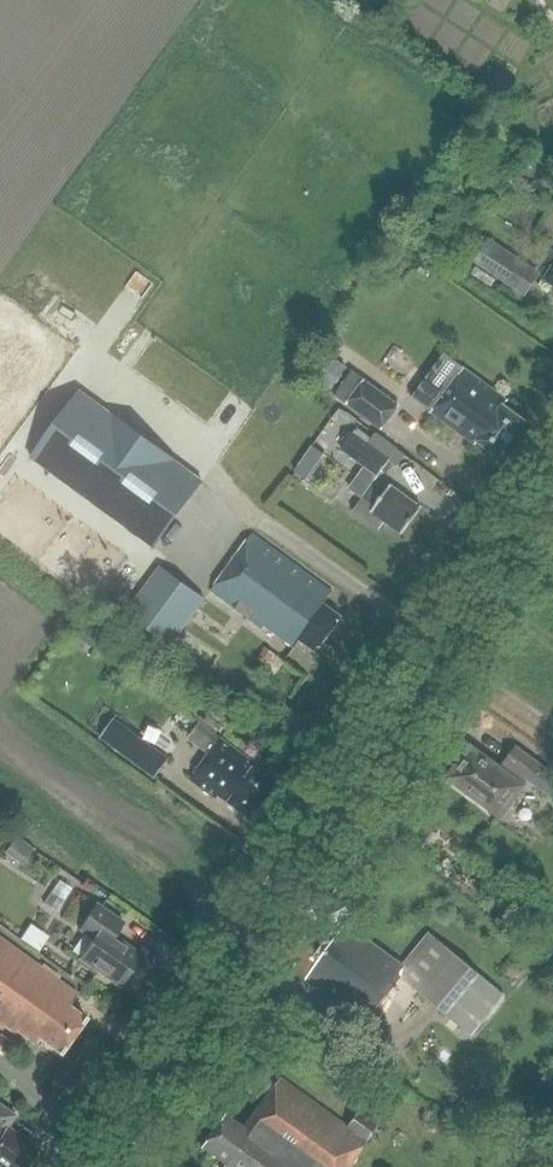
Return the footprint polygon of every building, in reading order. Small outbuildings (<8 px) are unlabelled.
[(447,220),(438,214),(427,231),(436,237),(447,220)] [(526,297),(541,273),(487,239),(472,263),(526,297)] [(472,274),(492,287),(496,280),(476,267),(472,274)] [(346,370),(337,365),(337,364),(320,352),(307,371),(333,389),(346,370)] [(527,420),(505,403),(508,400),(465,367),(430,414),(473,447),(478,439),(500,455),(527,420)] [(334,396),(381,429),(398,404),(351,372),(334,396)] [(31,458),(153,548),(202,482),(80,392),(31,458)] [(340,450),(377,477),(389,461),(366,444),(370,439),(356,428),(340,450)] [(312,445),(294,471),(306,479),(324,454),(312,445)] [(375,482),(364,498),(354,511),(366,520),(372,512),(403,535),(422,508),(391,486),(388,491),(375,482)] [(301,639),(317,651),(343,617),(325,604),(333,592),(254,534),(213,590),(263,627),(266,624),(296,646),(301,639)] [(171,646),(204,600),(158,567),(125,612),(171,646)] [(99,635),(84,625),(76,637),(92,647),(99,635)] [(284,662),(264,649),(258,658),(267,664),(263,669),(274,676),(284,662)] [(170,760),(114,719),(100,739),(155,780),(170,760)] [(276,783),(254,767),(254,764),(220,740),(192,779),(217,797),(219,793),(252,816),(276,783)] [(531,785),(551,800),(552,798),(552,776),(516,748),(501,767),(490,759),(488,762),(471,749),(449,780),(496,815),(520,782),(506,772),(509,769),(531,785)] [(16,836),(8,848),(19,855),(26,843),(16,836)] [(142,956),(114,938),(124,924),(97,906),(80,931),(94,940),(80,960),(121,988),(142,956)] [(502,991),(431,936),(405,969),(347,926),(332,945),(318,935),(312,944),(305,938),(290,957),(299,964),(293,971),(366,1025),(401,979),(470,1033),(502,991)] [(61,1056),(89,1017),(73,1006),(81,995),(0,936),(0,1028),(2,1029),(4,1027),(16,1036),(18,1033),(35,1045),(39,1040),(61,1056)] [(2,1055),(11,1042),(0,1035),(0,1054),(2,1055)] [(347,1128),(279,1079),(243,1128),(225,1114),(200,1148),(224,1165),(223,1166),(350,1166),(368,1143),(366,1142),(379,1124),(359,1110),(347,1128)] [(8,1129),(17,1116),(0,1105),(0,1166),(2,1166),(27,1166),(39,1150),(8,1129)]
